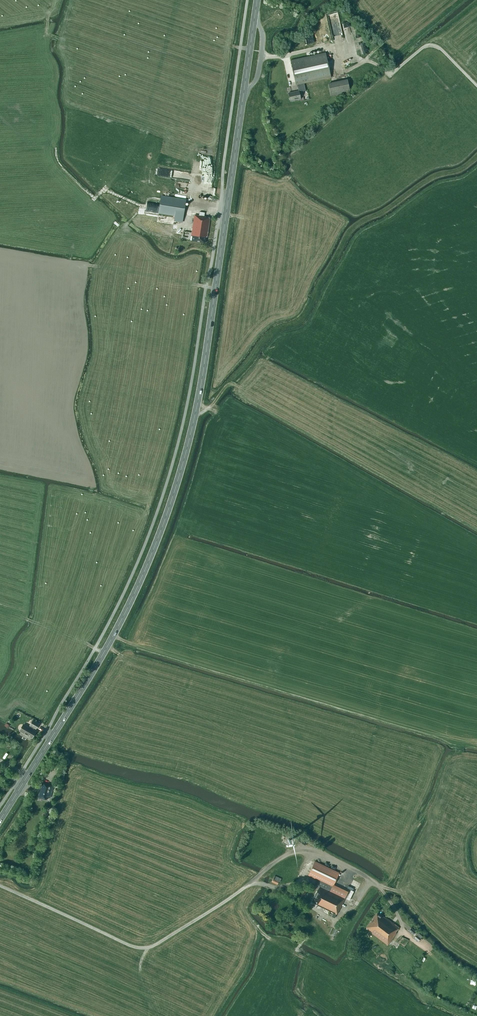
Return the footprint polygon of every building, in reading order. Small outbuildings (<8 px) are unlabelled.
[(329,15),(333,39),(337,38),(336,33),(342,32),(343,37),(346,37),(344,24),(341,24),(339,13),(334,14),(329,15)] [(352,73),(347,48),(290,60),(296,85),(297,85),(298,91),(288,93),(290,101),(301,99),(300,95),(302,95),(301,92),(306,91),(304,84),(352,73)] [(328,84),(331,96),(350,92),(347,80),(328,84)] [(158,168),(158,175),(191,179),(191,172),(158,168)] [(183,216),(184,210),(186,200),(161,196),(158,212),(183,216)] [(206,217),(204,217),(205,213),(200,212),(199,216),(195,215),(193,226),(192,233),(192,236),(193,236),(192,240),(192,241),(205,243),(206,237),(207,237),(210,218),(206,218),(206,217)] [(36,731),(32,729),(33,727),(36,729),(39,724),(33,720),(30,725),(31,726),(30,728),(23,724),(20,731),(32,738),(36,731)] [(38,797),(46,800),(47,797),(50,798),(54,786),(43,782),(41,786),(42,787),(38,797)] [(339,873),(315,861),(308,875),(319,881),(317,886),(320,887),(312,902),(318,905),(317,905),(337,915),(339,910),(339,911),(345,899),(344,899),(347,892),(333,885),(339,873)] [(352,877),(344,873),(340,883),(348,887),(352,877)] [(271,882),(277,885),(279,882),(280,882),(281,879),(275,876),(271,882)] [(386,919),(383,917),(377,913),(366,928),(370,931),(371,932),(370,933),(388,945),(396,933),(395,932),(399,927),(386,918),(386,919)] [(422,936),(418,933),(414,938),(419,941),(422,936)]
